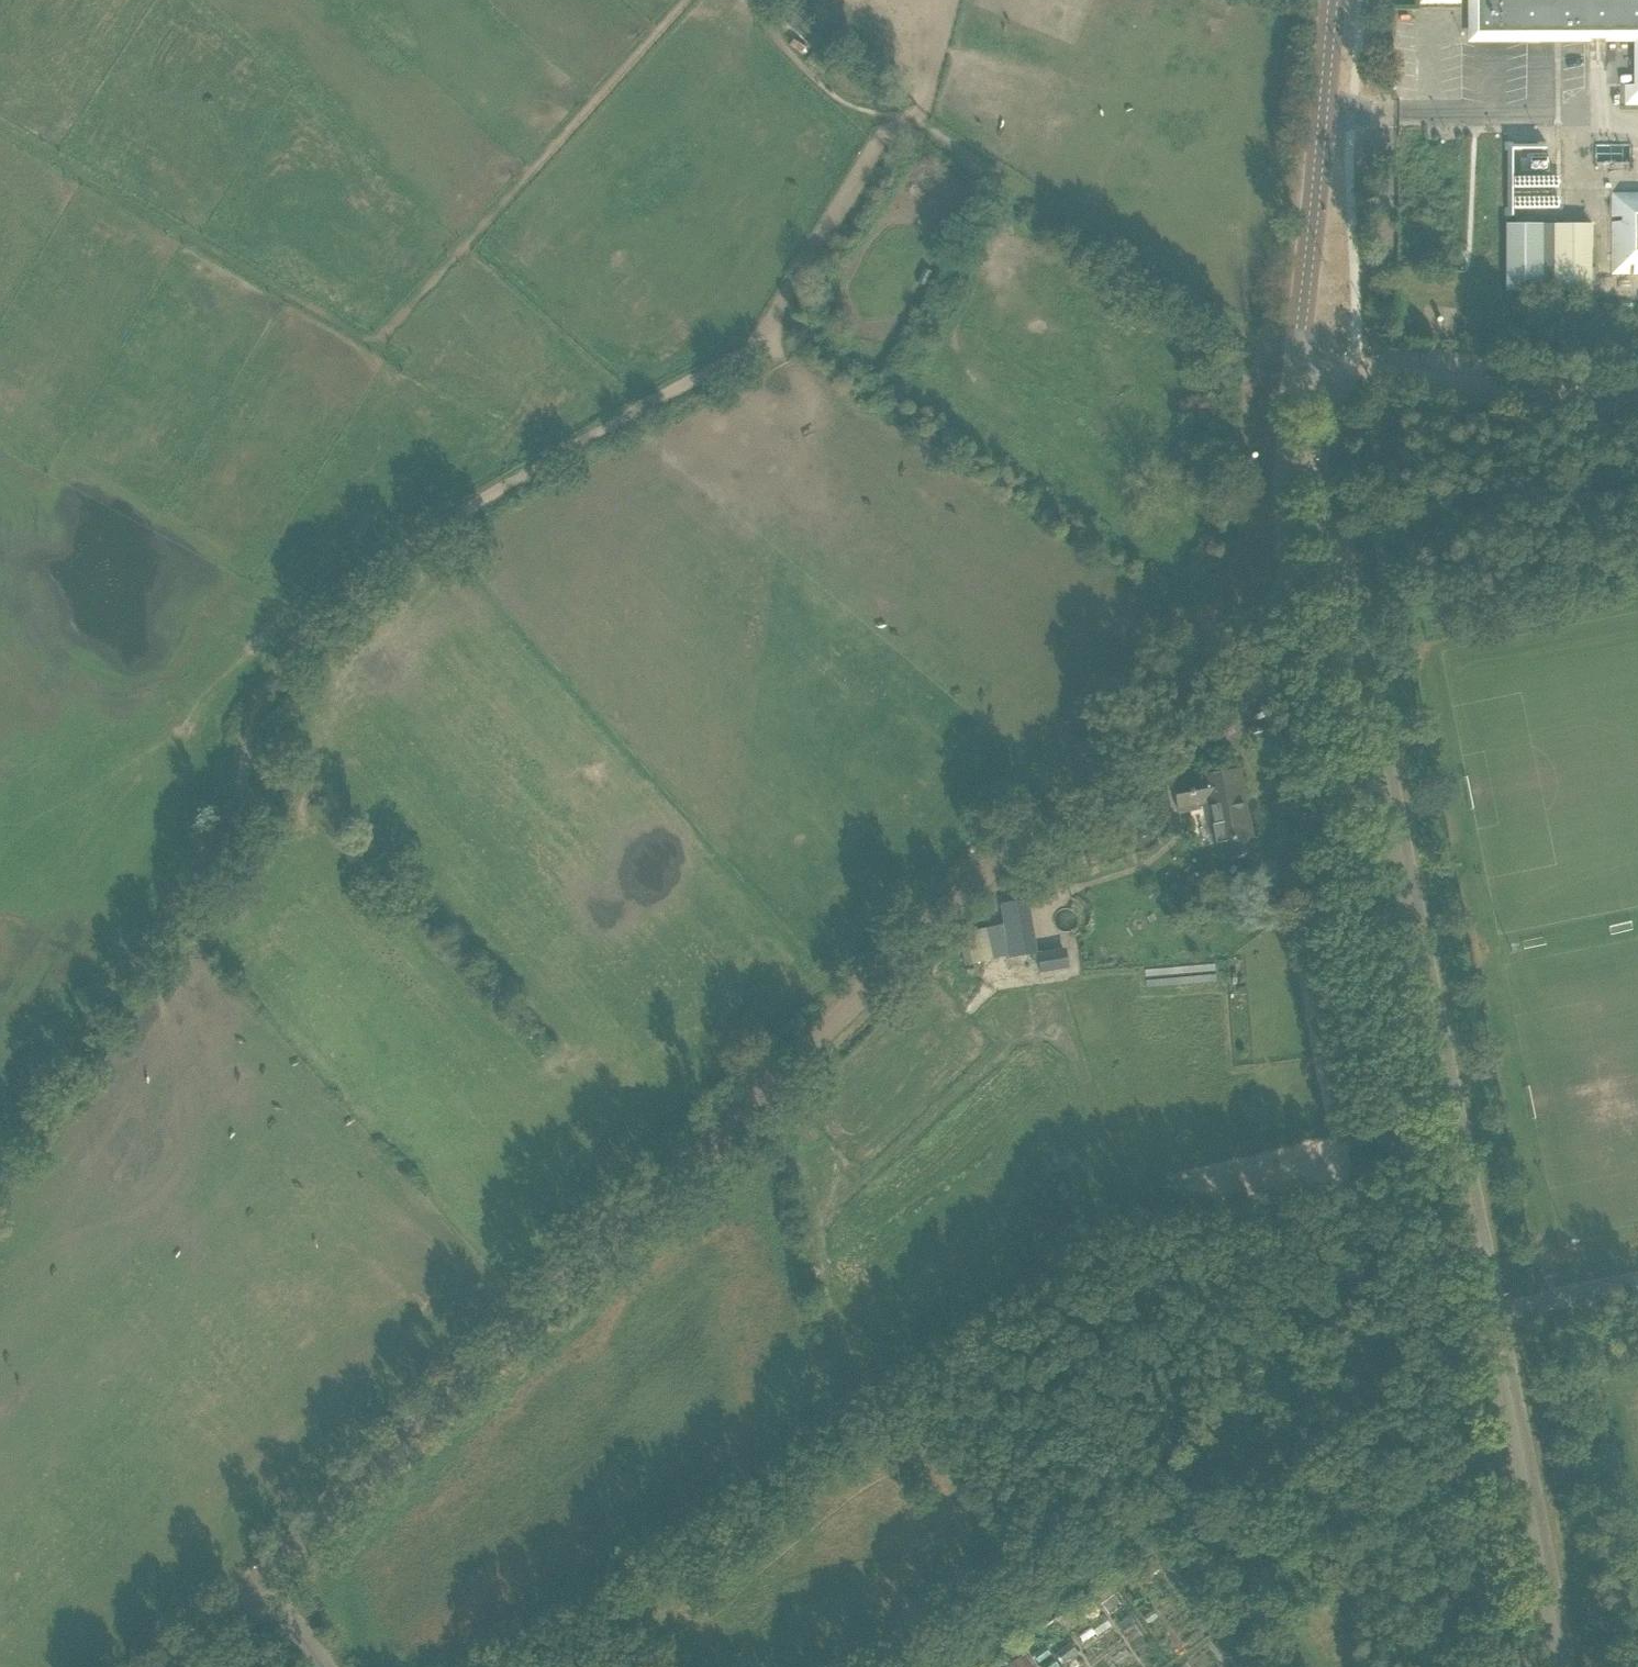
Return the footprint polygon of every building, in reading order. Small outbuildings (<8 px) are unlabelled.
[(1467,43),(1474,43),(1513,42),(1590,42),(1590,39),(1605,39),(1605,42),(1606,42),(1633,42),(1634,85),(1633,85),(1625,85),(1625,105),(1637,104),(1637,0),(1467,0),(1467,43)] [(1512,206),(1557,207),(1557,176),(1547,176),(1547,143),(1513,142),(1512,172),(1512,206)] [(1633,274),(1637,274),(1637,193),(1612,193),(1612,217),(1620,217),(1620,221),(1612,222),(1612,274),(1629,274),(1629,266),(1633,266),(1633,274)] [(1506,291),(1542,291),(1542,223),(1506,224),(1506,291)] [(1554,290),(1591,290),(1591,223),(1553,224),(1554,290)] [(1173,783),(1178,804),(1179,811),(1196,807),(1195,802),(1208,800),(1216,843),(1250,836),(1237,769),(1203,776),(1203,777),(1173,783)] [(1032,953),(1022,900),(1000,903),(1009,957),(1032,953)] [(959,940),(965,964),(993,958),(987,928),(966,933),(959,940)] [(1037,956),(1040,970),(1067,966),(1064,952),(1037,956)] [(1552,1319),(1553,1327),(1562,1325),(1560,1317),(1552,1319)] [(1012,1660),(1015,1666),(1032,1666),(1025,1653),(1012,1660)]
